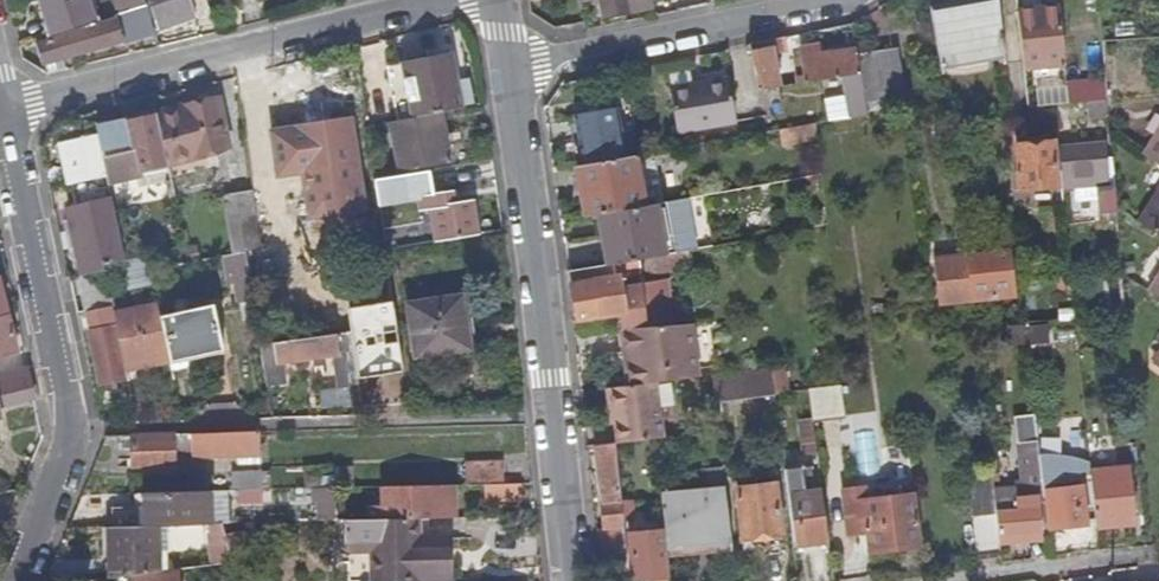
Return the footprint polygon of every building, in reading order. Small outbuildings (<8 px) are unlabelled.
[(54,34),(94,21),(87,0),(42,0),(54,34)] [(192,12),(187,0),(151,0),(157,19),(172,14),(174,18),(192,12)] [(603,18),(653,9),(651,0),(599,0),(603,18)] [(999,0),(979,0),(930,8),(940,66),(1006,55),(999,0)] [(1059,6),(1058,0),(1040,0),(1040,8),(1017,11),(1023,67),(1065,64),(1059,6)] [(116,19),(39,45),(45,65),(48,64),(49,64),(55,62),(60,61),(67,59),(123,42),(124,43),(156,33),(146,5),(115,16),(116,19)] [(779,88),(772,52),(777,52),(775,40),(749,45),(750,53),(757,91),(779,88)] [(861,75),(856,49),(800,58),(804,83),(849,77),(861,75)] [(903,94),(898,49),(859,54),(865,98),(903,94)] [(394,67),(404,122),(441,115),(452,113),(441,58),(394,67)] [(804,83),(800,58),(794,58),(798,85),(804,83)] [(55,62),(49,64),(52,74),(70,69),(67,59),(60,61),(55,62)] [(868,115),(865,98),(861,75),(849,77),(851,91),(846,99),(850,118),(868,115)] [(734,123),(727,78),(668,88),(676,132),(734,123)] [(1107,97),(1106,79),(1067,82),(1068,91),(1069,103),(1088,101),(1107,100),(1107,97)] [(1069,103),(1068,91),(1038,95),(1038,106),(1053,106),(1069,103)] [(1107,100),(1088,101),(1090,118),(1108,116),(1107,100)] [(157,115),(157,116),(168,163),(227,150),(216,101),(157,115)] [(625,158),(617,110),(576,117),(584,165),(625,158)] [(404,122),(391,124),(402,171),(451,162),(441,115),(404,122)] [(97,129),(98,136),(104,161),(139,153),(142,170),(148,168),(168,163),(157,116),(97,129)] [(365,211),(350,123),(271,134),(279,177),(303,174),(310,220),(365,211)] [(816,139),(814,124),(778,131),(780,145),(816,139)] [(380,126),(367,128),(372,164),(386,161),(380,126)] [(1144,154),(1158,164),(1158,130),(1144,154)] [(105,267),(127,261),(104,161),(98,136),(63,144),(72,183),(75,182),(80,206),(69,209),(85,275),(106,269),(105,267)] [(1052,142),(1015,145),(1020,189),(1056,185),(1052,142)] [(1103,148),(1058,151),(1060,169),(1062,188),(1076,187),(1077,199),(1099,196),(1101,212),(1109,212),(1109,219),(1117,218),(1112,160),(1105,161),(1103,148)] [(643,206),(634,156),(625,158),(584,165),(576,167),(586,218),(596,215),(643,206)] [(169,168),(168,163),(148,168),(149,172),(169,168)] [(431,172),(375,181),(379,206),(418,199),(421,212),(432,211),(437,243),(482,236),(476,200),(457,203),(455,191),(436,195),(431,172)] [(1140,222),(1158,234),(1158,190),(1140,222)] [(261,247),(252,192),(228,197),(236,252),(246,251),(261,247)] [(665,255),(655,205),(643,206),(596,215),(607,266),(612,265),(638,260),(665,255)] [(934,259),(938,304),(1014,295),(1008,250),(995,252),(994,246),(987,247),(988,253),(934,259)] [(255,302),(246,251),(236,252),(233,253),(242,304),(255,302)] [(690,269),(687,252),(665,255),(638,260),(639,273),(639,278),(690,269)] [(639,273),(638,260),(612,265),(614,276),(622,275),(639,273)] [(644,328),(640,285),(623,287),(622,275),(614,276),(612,265),(607,266),(569,273),(576,319),(620,315),(622,330),(644,328)] [(154,280),(152,270),(145,272),(147,282),(154,280)] [(1150,291),(1158,297),(1158,277),(1150,291)] [(670,326),(666,282),(640,285),(644,328),(670,326)] [(134,294),(137,310),(146,307),(142,292),(134,294)] [(411,307),(418,358),(471,351),(463,299),(411,307)] [(162,317),(159,305),(146,307),(137,310),(115,315),(126,364),(171,354),(162,317)] [(226,353),(214,305),(162,317),(171,354),(171,359),(222,348),(224,353),(226,353)] [(0,316),(0,355),(18,350),(8,314),(0,316)] [(716,368),(710,323),(685,325),(670,326),(644,328),(626,330),(629,363),(625,364),(628,386),(670,382),(698,378),(697,370),(716,368)] [(126,380),(114,327),(91,332),(99,372),(95,373),(96,381),(101,379),(102,386),(126,380)] [(350,334),(273,344),(276,364),(353,355),(350,334)] [(28,365),(0,372),(0,406),(35,397),(28,365)] [(774,394),(770,368),(712,376),(714,403),(774,394)] [(662,438),(660,418),(669,417),(667,406),(673,405),(670,382),(628,386),(611,388),(615,425),(617,443),(656,438),(662,438)] [(323,385),(324,404),(355,403),(354,384),(323,385)] [(844,419),(840,386),(808,389),(812,423),(844,419)] [(615,425),(611,388),(606,389),(610,425),(615,425)] [(1045,508),(1043,492),(1041,468),(1039,457),(1035,418),(1034,414),(1013,417),(1021,480),(1013,482),(1013,488),(992,490),(995,516),(997,536),(1042,532),(1039,509),(1045,508)] [(258,431),(129,435),(129,458),(116,458),(117,468),(172,465),(170,442),(179,441),(179,450),(213,449),(213,456),(259,455),(258,431)] [(626,560),(622,521),(620,502),(613,443),(595,446),(602,502),(600,502),(603,529),(608,561),(626,560)] [(1057,457),(1053,457),(1039,457),(1041,468),(1043,492),(1045,508),(1048,530),(1086,525),(1083,488),(1079,488),(1075,485),(1077,483),(1079,479),(1081,474),(1081,470),(1081,466),(1081,462),(1079,461),(1073,459),(1068,458),(1062,457),(1057,457)] [(499,462),(464,463),(464,483),(500,482),(499,462)] [(1090,464),(1081,462),(1081,466),(1081,470),(1081,474),(1090,473),(1090,472),(1090,464)] [(828,542),(821,491),(811,492),(810,481),(812,481),(810,469),(785,472),(794,546),(828,542)] [(1133,525),(1127,469),(1090,472),(1090,473),(1096,529),(1133,525)] [(260,490),(259,473),(232,473),(232,490),(260,490)] [(995,516),(992,490),(990,476),(966,478),(971,518),(995,516)] [(774,484),(736,488),(742,537),(740,537),(740,541),(759,538),(760,540),(762,539),(764,555),(780,554),(778,537),(780,536),(779,535),(781,535),(774,484)] [(454,518),(453,485),(380,487),(381,511),(377,507),(364,508),(365,521),(377,520),(382,520),(416,520),(454,518)] [(333,504),(332,488),(315,489),(315,522),(334,522),(333,504)] [(922,547),(915,495),(893,498),(893,493),(890,488),(884,489),(883,493),(884,499),(866,502),(864,489),(857,490),(862,534),(869,534),(871,552),(922,547)] [(862,534),(857,490),(843,492),(847,536),(862,534)] [(732,554),(725,491),(662,496),(668,559),(732,554)] [(209,524),(208,493),(142,495),(142,505),(109,506),(110,527),(156,526),(206,524),(209,524)] [(633,520),(631,502),(620,502),(622,521),(633,520)] [(1048,530),(1045,508),(1039,509),(1042,532),(1048,532),(1048,530)] [(450,539),(416,539),(416,520),(382,520),(377,520),(365,521),(344,521),(346,580),(439,580),(451,580),(450,539)] [(209,524),(206,524),(211,564),(230,562),(221,524),(209,524)] [(159,571),(156,526),(110,527),(103,527),(107,577),(159,571)] [(608,561),(603,529),(596,530),(600,562),(608,561)] [(663,532),(628,536),(632,580),(637,580),(648,580),(667,580),(663,532)] [(230,562),(211,564),(193,566),(195,580),(203,580),(234,577),(230,562)] [(177,572),(132,577),(132,580),(178,580),(177,572)]
